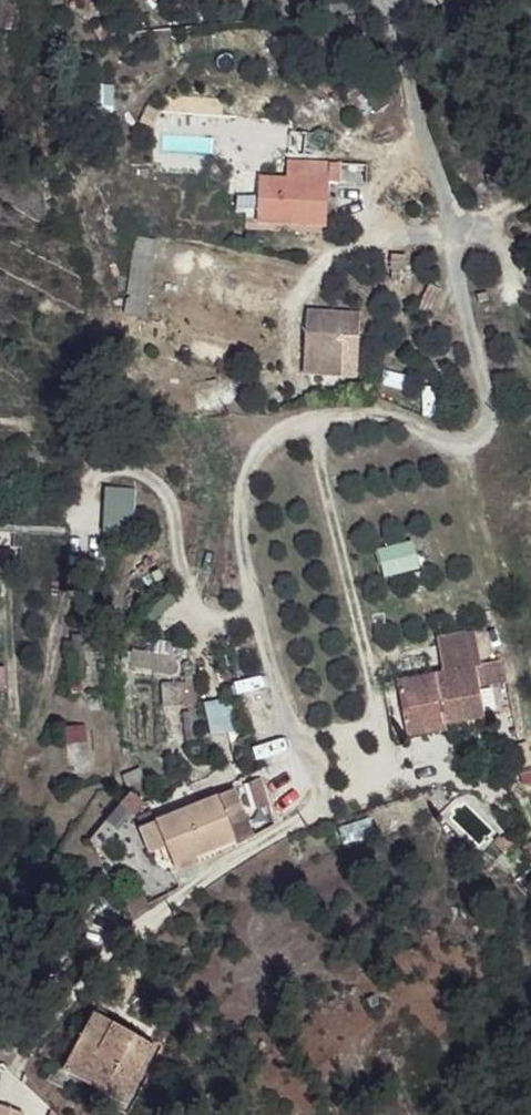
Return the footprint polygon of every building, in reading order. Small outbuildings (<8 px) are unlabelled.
[(355,157),(316,155),(313,175),(335,176),(355,179),(355,157)] [(313,175),(269,174),(267,203),(298,206),(295,217),(334,218),(335,176),(313,175)] [(298,206),(267,203),(266,216),(295,217),(298,206)] [(120,317),(170,325),(174,305),(148,301),(158,239),(134,235),(120,317)] [(347,313),(310,310),(307,357),(345,358),(346,338),(347,313)] [(362,313),(347,313),(346,338),(362,337),(362,313)] [(345,358),(307,357),(302,371),(342,373),(345,358)] [(372,552),(381,581),(418,569),(409,541),(372,552)] [(397,680),(409,737),(448,729),(447,724),(486,714),(474,661),(397,680)] [(203,707),(213,737),(236,729),(225,699),(203,707)] [(184,850),(169,851),(168,877),(181,876),(184,850)] [(252,853),(184,850),(181,876),(181,892),(251,895),(252,887),(252,853)] [(110,1042),(78,1103),(100,1114),(145,1114),(167,1074),(110,1042)]
